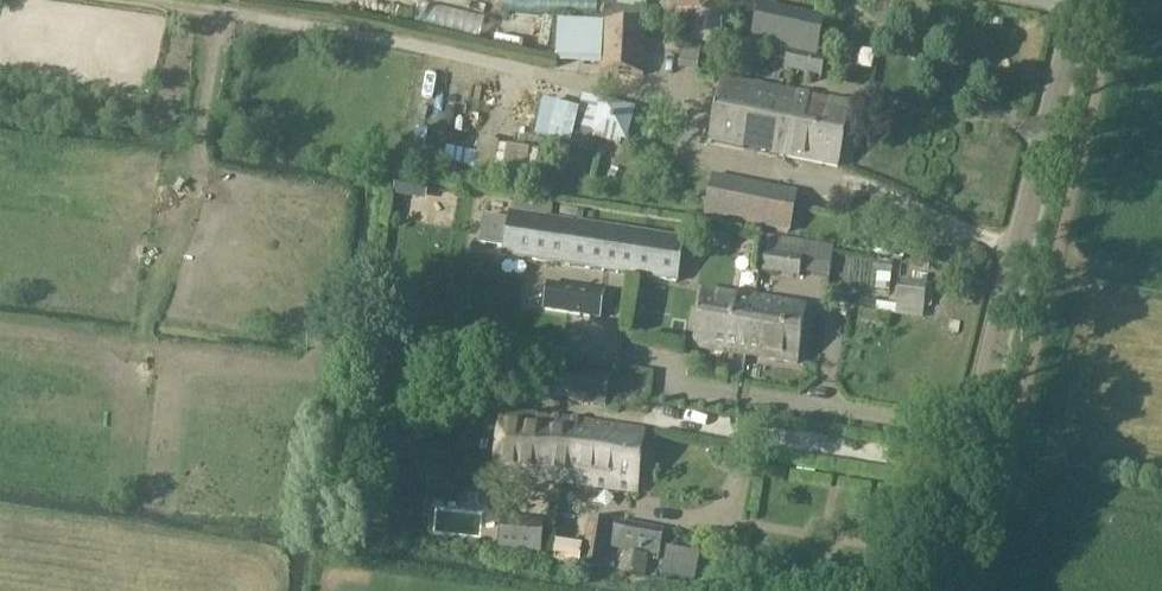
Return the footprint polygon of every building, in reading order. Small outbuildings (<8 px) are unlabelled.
[(683,42),(702,45),(713,47),(732,24),(723,0),(684,0),(672,14),(683,42)] [(647,6),(603,4),(599,73),(643,75),(647,6)] [(759,5),(751,44),(768,47),(788,52),(786,62),(784,70),(821,78),(825,60),(817,58),(825,20),(759,5)] [(721,78),(709,141),(783,155),(790,122),(777,120),(783,90),(721,78)] [(783,90),(777,120),(790,122),(783,155),(835,166),(847,103),(783,90)] [(578,111),(574,127),(575,128),(581,129),(576,148),(590,152),(593,139),(603,142),(620,146),(621,141),(626,142),(635,108),(627,106),(600,99),(600,100),(582,95),(582,97),(578,111)] [(248,143),(258,146),(261,136),(251,133),(248,143)] [(796,192),(712,175),(705,215),(788,232),(796,192)] [(507,222),(486,219),(482,243),(504,246),(503,255),(676,280),(682,238),(508,213),(507,222)] [(801,257),(763,253),(761,271),(799,276),(801,257)] [(898,281),(895,300),(924,304),(926,284),(898,281)] [(542,311),(601,320),(605,292),(547,283),(542,311)] [(693,347),(747,356),(756,299),(702,290),(693,347)] [(805,306),(756,299),(747,356),(797,363),(805,306)] [(609,378),(546,369),(541,399),(605,408),(609,378)] [(545,481),(564,483),(572,422),(501,412),(490,481),(545,484),(545,481)] [(644,431),(572,422),(564,483),(636,493),(644,431)] [(560,519),(575,521),(577,497),(563,495),(560,519)] [(589,517),(582,564),(600,567),(608,520),(589,517)] [(541,555),(544,521),(497,518),(497,552),(541,555)] [(617,523),(613,544),(659,552),(663,532),(617,523)]
